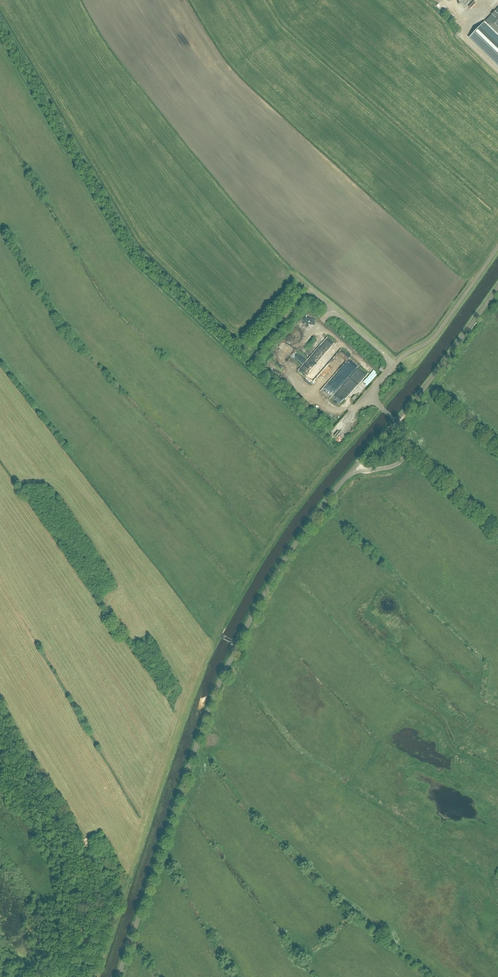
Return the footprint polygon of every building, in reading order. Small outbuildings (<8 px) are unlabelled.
[(470,38),(497,65),(497,8),(470,38)] [(274,362),(289,375),(293,371),(278,358),(274,362)] [(365,377),(360,370),(352,376),(358,383),(365,377)] [(347,419),(351,429),(356,427),(351,418),(347,419)]
